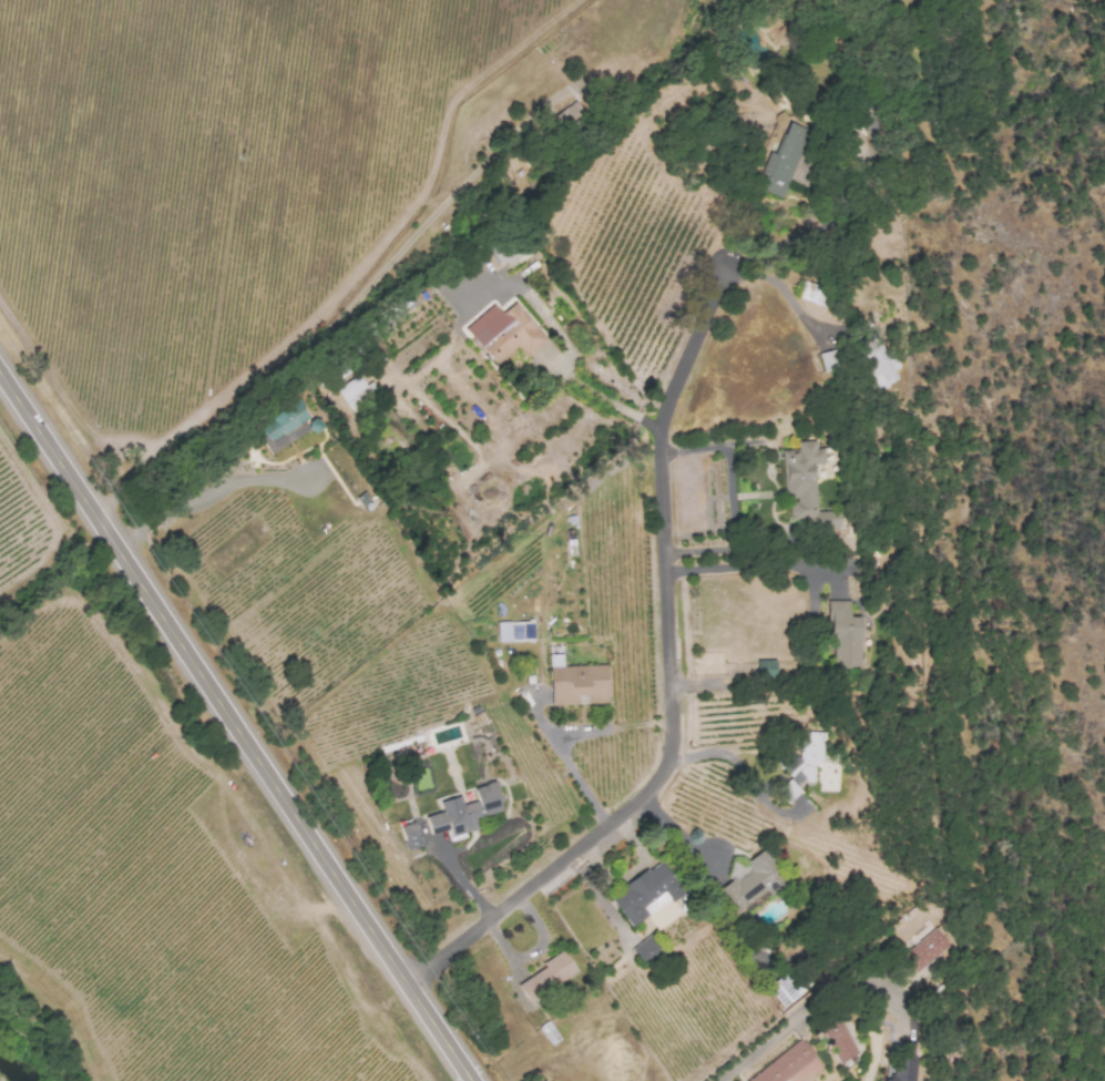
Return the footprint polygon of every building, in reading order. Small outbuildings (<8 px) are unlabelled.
[(558,135),(586,120),(575,102),(548,117),(558,135)] [(776,155),(768,152),(755,189),(783,198),(806,129),(787,122),(776,155)] [(821,305),(825,289),(802,283),(798,298),(821,305)] [(546,340),(514,302),(501,314),(493,304),(463,329),(494,365),(516,347),(525,358),(546,340)] [(874,390),(896,381),(876,332),(853,341),(874,390)] [(335,389),(351,413),(379,394),(371,381),(364,386),(357,374),(335,389)] [(309,418),(299,401),(258,424),(268,442),(309,418)] [(313,434),(322,426),(315,417),(306,425),(313,434)] [(816,511),(814,464),(825,463),(824,448),(815,449),(815,440),(796,441),(797,450),(781,450),(783,500),(788,500),(789,521),(808,521),(808,529),(840,528),(840,510),(816,511)] [(860,617),(849,617),(849,600),(829,601),(830,669),(860,669),(860,617)] [(533,640),(533,622),(496,622),(496,641),(533,640)] [(605,665),(563,666),(562,655),(548,655),(550,705),(606,703),(605,665)] [(755,661),(756,678),(775,678),(774,660),(755,661)] [(798,740),(797,776),(800,776),(800,782),(814,782),(815,765),(823,766),(825,733),(809,732),(808,740),(798,740)] [(501,811),(494,782),(471,787),(475,801),(460,804),(458,797),(438,802),(440,812),(424,816),(429,835),(448,830),(449,836),(474,830),(471,818),(501,811)] [(420,846),(413,819),(398,823),(405,850),(420,846)] [(734,915),(781,881),(760,851),(732,871),(733,873),(727,877),(730,881),(717,890),(734,915)] [(609,896),(630,927),(649,914),(644,907),(677,885),(661,861),(609,896)] [(914,972),(949,945),(936,927),(901,955),(914,972)] [(662,954),(650,935),(630,948),(642,966),(662,954)] [(540,963),(543,969),(517,983),(526,1001),(577,974),(564,950),(540,963)] [(766,988),(783,1007),(801,991),(784,972),(766,988)] [(858,1053),(838,1017),(818,1028),(839,1064),(858,1053)] [(788,1080),(804,1080),(822,1068),(801,1039),(745,1080),(788,1080)] [(916,1043),(895,1042),(894,1077),(883,1077),(883,1080),(915,1080),(916,1043)]
